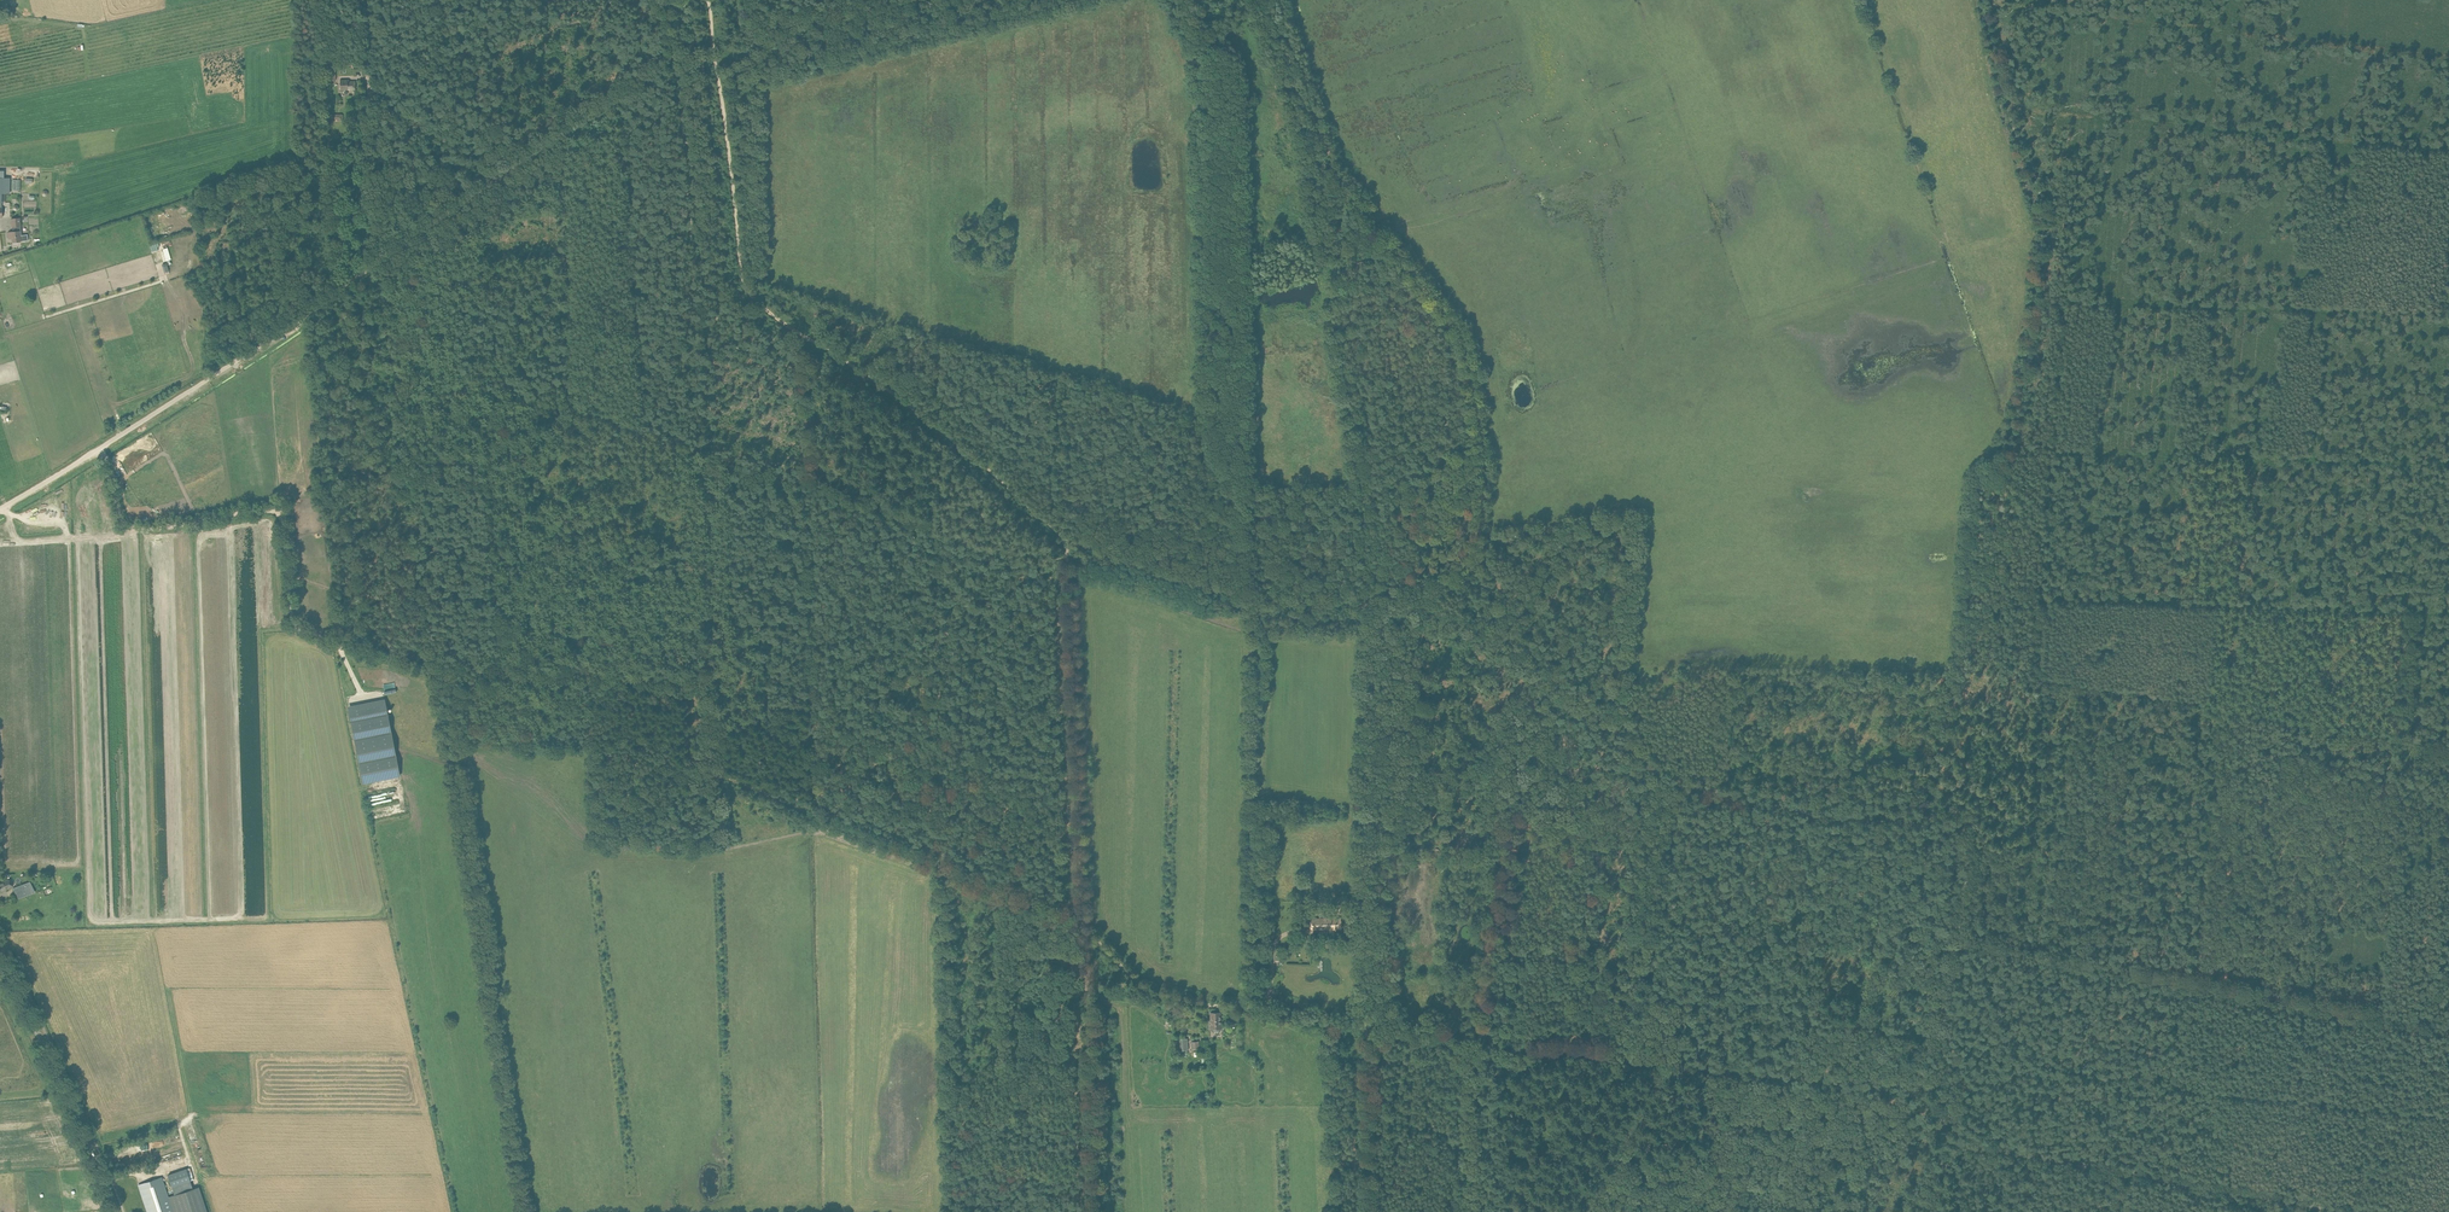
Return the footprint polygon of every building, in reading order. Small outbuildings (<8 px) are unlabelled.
[(340,90),(349,90),(355,89),(355,81),(349,81),(349,80),(340,80),(340,90)] [(4,203),(4,193),(10,193),(10,178),(4,178),(4,174),(0,174),(0,202),(4,203)] [(8,232),(7,234),(7,237),(9,239),(12,239),(12,242),(21,241),(28,240),(27,234),(22,235),(20,218),(11,219),(12,227),(13,232),(11,232),(8,232)] [(385,699),(347,706),(363,784),(400,776),(385,699)] [(0,883),(0,892),(12,886),(9,879),(0,883)] [(15,892),(23,888),(20,883),(12,887),(15,892)] [(1341,918),(1310,918),(1310,929),(1341,929),(1341,918)] [(1221,1012),(1211,1013),(1211,1029),(1213,1029),(1214,1031),(1219,1031),(1219,1028),(1221,1028),(1221,1012)] [(1179,1050),(1189,1049),(1188,1038),(1178,1039),(1179,1050)] [(1191,1042),(1192,1050),(1199,1048),(1198,1040),(1191,1042)] [(190,1168),(168,1175),(172,1187),(194,1179),(190,1168)] [(144,1183),(138,1185),(148,1211),(178,1211),(172,1194),(168,1182),(164,1184),(162,1177),(144,1183)] [(172,1194),(179,1211),(206,1211),(197,1187),(172,1194)]
